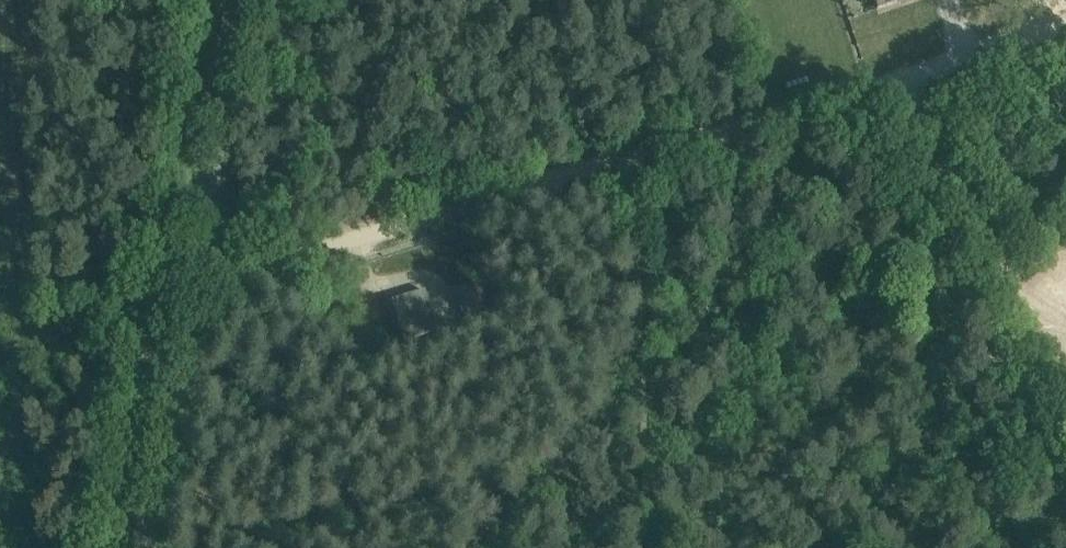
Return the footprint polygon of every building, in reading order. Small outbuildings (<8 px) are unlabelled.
[(877,9),(904,0),(874,0),(877,9)] [(455,290),(462,314),(481,308),(473,284),(455,290)] [(392,300),(405,342),(438,332),(425,290),(392,300)]
